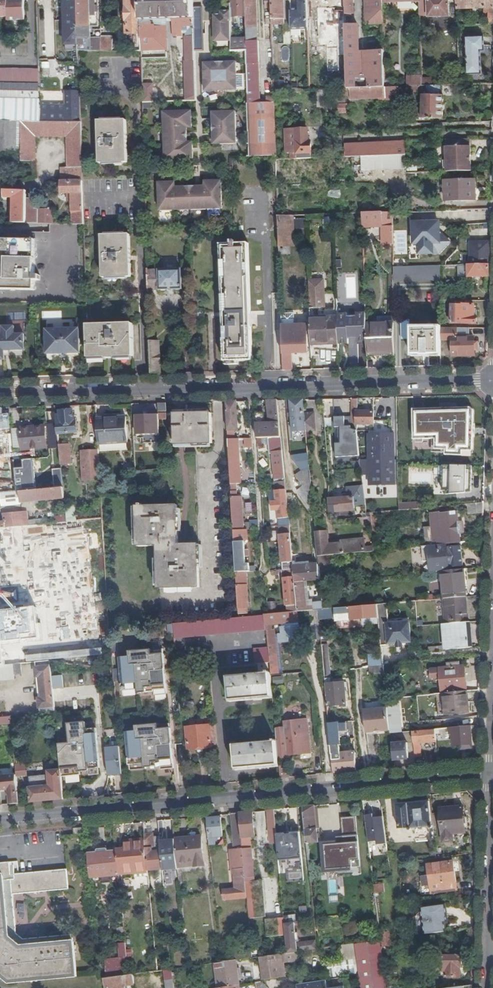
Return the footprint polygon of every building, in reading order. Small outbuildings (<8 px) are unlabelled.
[(9,18),(9,21),(26,21),(25,0),(0,0),(0,18),(9,18)] [(80,53),(79,51),(79,48),(79,45),(78,0),(65,0),(66,47),(67,47),(67,53),(80,53)] [(79,45),(91,45),(90,0),(78,0),(79,45)] [(128,35),(136,35),(137,52),(142,52),(142,51),(141,0),(127,0),(128,35)] [(142,51),(167,50),(166,20),(173,19),(174,34),(178,34),(178,36),(182,36),(182,27),(194,27),(194,8),(193,0),(141,0),(142,51)] [(232,12),(232,22),(236,22),(235,18),(246,17),(246,0),(231,0),(232,12)] [(246,17),(247,29),(257,28),(256,0),(246,0),(246,17)] [(272,9),(273,26),(285,25),(285,0),(272,0),(272,9)] [(291,11),(291,34),(292,43),(301,43),(301,29),(309,29),(308,4),(308,0),(302,0),(302,1),(298,2),(298,10),(291,11)] [(345,3),(346,15),(353,15),(353,8),(354,8),(354,0),(345,0),(345,3)] [(367,26),(384,25),(383,3),(383,0),(366,0),(367,26)] [(420,2),(421,10),(430,10),(430,17),(440,17),(440,19),(444,19),(444,17),(450,17),(449,0),(420,0),(420,2)] [(458,10),(475,9),(475,13),(478,13),(478,9),(490,9),(489,25),(492,25),(492,0),(458,0),(458,10)] [(338,2),(308,4),(309,29),(309,32),(316,31),(316,21),(336,20),(336,24),(346,24),(346,15),(345,3),(338,3),(338,2)] [(194,8),(194,27),(195,37),(195,50),(203,50),(202,7),(194,8)] [(232,22),(232,12),(231,12),(223,12),(222,12),(222,16),(216,16),(217,42),(233,41),(233,40),(232,22)] [(358,25),(346,26),(347,71),(348,90),(350,90),(386,89),(385,51),(359,52),(358,25)] [(258,42),(257,28),(247,29),(247,39),(247,42),(258,42)] [(195,50),(195,37),(186,38),(188,69),(196,69),(195,50)] [(482,47),(486,47),(485,37),(467,39),(469,76),(483,75),(482,52),(482,47)] [(113,38),(102,38),(102,52),(114,52),(113,38)] [(247,42),(247,39),(233,40),(233,41),(234,52),(247,51),(247,42)] [(259,42),(258,42),(247,42),(247,51),(248,65),(260,64),(259,42)] [(237,62),(205,63),(205,91),(238,90),(237,62)] [(261,104),(260,64),(248,65),(251,157),(277,157),(275,103),(268,103),(261,104)] [(40,85),(40,70),(0,70),(0,84),(40,85)] [(424,81),(423,79),(407,80),(407,88),(409,88),(424,87),(424,81)] [(144,100),(153,99),(153,83),(143,84),(144,100)] [(275,92),(275,83),(265,83),(266,94),(275,94),(275,92)] [(41,99),(40,85),(0,84),(0,98),(41,99)] [(443,96),(443,87),(437,87),(424,87),(409,88),(409,94),(424,93),(424,96),(423,96),(422,119),(444,120),(444,97),(443,96)] [(398,88),(386,89),(350,90),(351,100),(387,99),(386,94),(398,94),(398,88)] [(319,108),(327,108),(326,92),(318,92),(319,108)] [(41,123),(82,123),(81,108),(41,107),(41,110),(41,123)] [(214,110),(214,116),(214,120),(215,134),(215,138),(215,144),(238,144),(237,109),(214,110)] [(2,122),(21,122),(21,110),(20,110),(2,113),(2,122)] [(21,122),(41,123),(41,110),(21,110),(21,122)] [(164,111),(166,160),(190,159),(194,159),(194,142),(188,142),(188,136),(188,133),(188,127),(193,127),(193,110),(164,111)] [(36,162),(36,137),(68,137),(69,168),(61,169),(62,194),(73,194),(73,225),(85,226),(82,123),(41,123),(21,122),(21,152),(0,151),(0,161),(36,162)] [(21,122),(2,122),(0,122),(0,151),(21,152),(21,122)] [(125,152),(125,162),(125,164),(129,164),(128,122),(124,122),(124,123),(104,124),(104,122),(100,122),(101,164),(105,165),(105,163),(119,163),(118,150),(121,149),(122,152),(125,152)] [(294,152),(295,159),(312,159),(312,142),(309,142),(309,130),(287,131),(287,152),(294,152)] [(446,140),(447,173),(472,172),(471,139),(446,140)] [(347,145),(347,158),(406,156),(406,143),(347,145)] [(191,187),(191,210),(222,209),(222,181),(215,181),(211,181),(205,181),(205,186),(200,186),(196,187),(191,187)] [(475,181),(446,181),(447,202),(476,202),(475,181)] [(159,211),(191,210),(191,187),(184,187),(181,187),(175,187),(175,182),(169,182),(165,183),(159,183),(159,211)] [(14,224),(53,225),(54,210),(36,209),(37,199),(27,199),(27,192),(5,191),(5,198),(14,198),(14,224)] [(478,218),(491,219),(491,210),(478,210),(478,218)] [(394,245),(394,244),(393,226),(387,227),(387,213),(363,214),(364,228),(383,227),(383,245),(394,245)] [(335,236),(335,215),(325,215),(326,236),(335,236)] [(279,217),(280,258),(292,257),(291,248),(296,248),(296,225),(307,225),(307,216),(279,217)] [(411,256),(447,255),(446,240),(444,240),(443,220),(410,221),(411,256)] [(128,268),(128,277),(128,278),(132,278),(131,236),(127,236),(127,238),(107,238),(107,236),(103,236),(104,279),(108,279),(108,277),(121,277),(121,266),(125,266),(125,268),(128,268)] [(36,257),(36,241),(0,240),(0,256),(36,257)] [(225,362),(253,361),(249,243),(237,243),(237,242),(233,242),(233,244),(221,244),(225,362)] [(471,266),(490,266),(490,243),(474,243),(474,256),(465,256),(464,261),(470,261),(471,266)] [(0,256),(0,290),(35,291),(36,257),(0,256)] [(469,278),(489,278),(490,266),(471,266),(464,266),(464,270),(469,270),(469,278)] [(394,268),(394,281),(440,281),(440,267),(394,268)] [(182,270),(149,271),(149,291),(183,290),(182,270)] [(338,273),(337,299),(355,300),(357,274),(338,273)] [(310,319),(311,345),(339,345),(338,317),(325,318),(324,292),(328,291),(328,279),(324,279),(324,281),(310,282),(311,319),(310,319)] [(441,302),(456,302),(456,293),(440,293),(441,302)] [(474,306),(452,306),(451,324),(477,325),(477,318),(473,318),(474,306)] [(368,342),(367,325),(367,314),(357,314),(357,317),(348,317),(348,315),(338,315),(338,317),(339,345),(349,345),(349,339),(358,339),(358,342),(368,342)] [(368,354),(395,353),(395,324),(367,325),(368,342),(368,354)] [(134,325),(88,326),(89,358),(107,358),(107,360),(117,359),(117,358),(134,357),(134,325)] [(282,326),(283,371),(292,371),(291,353),(308,353),(307,325),(282,326)] [(5,361),(5,356),(5,351),(11,351),(25,351),(25,335),(15,335),(15,327),(3,328),(3,336),(0,336),(0,361),(5,361)] [(412,355),(441,355),(441,341),(441,329),(441,328),(412,329),(412,355)] [(80,329),(47,330),(48,355),(81,354),(80,329)] [(475,335),(475,329),(441,329),(441,341),(453,341),(454,356),(474,356),(474,338),(458,338),(458,335),(475,335)] [(151,347),(152,374),(161,374),(160,347),(151,347)] [(359,412),(358,399),(352,399),(352,430),(358,432),(359,424),(375,424),(375,413),(359,412)] [(305,415),(304,400),(290,400),(293,433),(307,432),(305,415)] [(282,437),(278,401),(268,401),(270,424),(265,424),(264,416),(256,416),(258,439),(277,438),(282,437)] [(237,402),(226,402),(228,431),(233,431),(233,425),(238,425),(237,402)] [(434,453),(477,453),(478,411),(472,405),(413,407),(412,443),(434,443),(434,453)] [(62,416),(57,416),(59,434),(77,432),(77,423),(74,423),(73,411),(62,412),(62,416)] [(184,445),(183,414),(174,415),(175,446),(184,445)] [(212,414),(183,414),(184,445),(213,445),(212,414)] [(314,414),(305,415),(307,432),(315,430),(314,414)] [(159,415),(153,415),(137,416),(138,436),(157,435),(157,436),(160,436),(159,415)] [(97,419),(98,445),(131,443),(129,418),(97,419)] [(45,423),(19,426),(21,451),(47,449),(45,423)] [(394,435),(369,436),(371,486),(395,485),(394,435)] [(369,436),(358,436),(358,437),(360,456),(363,486),(371,486),(369,436)] [(285,477),(282,437),(277,438),(279,452),(273,453),(275,475),(280,475),(280,477),(285,477)] [(358,437),(352,437),(350,437),(351,446),(349,446),(351,458),(360,456),(358,437)] [(253,439),(245,439),(246,449),(253,448),(253,439)] [(60,451),(62,465),(71,464),(69,445),(60,446),(60,448),(60,451)] [(235,448),(229,449),(231,480),(236,479),(236,476),(241,476),(240,454),(235,454),(235,448)] [(84,482),(100,481),(99,451),(82,452),(84,482)] [(298,491),(314,513),(309,454),(295,455),(296,462),(303,471),(297,476),(304,486),(298,491)] [(37,490),(34,459),(23,460),(24,467),(15,468),(18,492),(21,491),(37,490)] [(57,488),(64,487),(62,465),(55,466),(57,488)] [(475,466),(444,465),(443,494),(473,495),(475,466)] [(272,475),(260,476),(261,484),(272,483),(272,475)] [(22,503),(65,499),(64,487),(57,488),(37,490),(21,491),(22,503)] [(21,505),(22,503),(21,491),(18,492),(2,493),(3,507),(21,506),(21,505)] [(289,518),(287,491),(282,491),(282,496),(277,497),(279,519),(284,519),(289,518)] [(232,493),(233,524),(239,523),(239,521),(244,520),(243,498),(238,498),(238,492),(232,493)] [(355,498),(329,500),(330,513),(339,512),(340,515),(349,515),(349,511),(356,511),(355,498)] [(470,514),(484,514),(484,503),(469,505),(470,514)] [(179,507),(138,507),(139,546),(159,546),(160,589),(201,588),(199,545),(180,546),(179,507)] [(5,529),(24,527),(23,512),(10,514),(4,516),(5,522),(5,529)] [(435,546),(447,545),(461,544),(459,526),(462,526),(462,523),(459,523),(458,512),(441,514),(441,513),(431,514),(433,535),(434,535),(435,546)] [(248,540),(248,529),(234,529),(236,574),(247,573),(250,573),(250,565),(247,565),(245,542),(248,540)] [(327,555),(366,552),(365,540),(342,542),(342,545),(330,546),(328,529),(316,531),(318,556),(327,555)] [(0,535),(0,571),(11,569),(7,534),(0,535)] [(289,565),(293,565),(290,534),(286,534),(286,540),(281,541),(283,563),(288,563),(289,565)] [(471,551),(483,550),(483,542),(469,543),(470,550),(471,551)] [(374,551),(389,550),(388,545),(377,546),(377,543),(374,543),(374,551)] [(431,573),(442,572),(449,572),(449,569),(463,567),(461,546),(447,547),(447,545),(435,546),(422,547),(424,562),(430,562),(431,573)] [(319,565),(320,567),(328,566),(327,555),(318,556),(319,565)] [(303,582),(321,581),(320,567),(319,565),(294,567),(294,570),(297,599),(298,613),(310,612),(318,611),(317,606),(313,606),(313,603),(306,603),(306,600),(305,599),(303,582)] [(288,614),(298,613),(297,599),(294,570),(282,570),(283,579),(285,578),(287,606),(288,606),(288,614)] [(444,600),(466,598),(467,598),(465,570),(449,572),(442,572),(444,600)] [(236,574),(239,615),(247,614),(247,609),(249,609),(247,573),(236,574)] [(447,625),(468,623),(466,598),(444,600),(447,625)] [(380,625),(382,647),(412,643),(410,623),(389,625),(387,605),(378,606),(379,616),(379,622),(380,625)] [(379,616),(378,606),(338,609),(340,623),(343,623),(343,620),(364,618),(379,616)] [(39,639),(36,608),(0,611),(0,642),(39,639)] [(319,625),(318,611),(310,612),(311,626),(319,625)] [(269,664),(269,665),(276,664),(276,661),(273,631),(272,631),(271,626),(299,623),(298,613),(288,614),(268,616),(264,616),(266,631),(267,649),(269,664)] [(173,624),(175,640),(266,631),(264,616),(239,618),(173,624)] [(446,651),(470,649),(468,623),(447,625),(444,625),(446,651)] [(255,665),(269,664),(267,649),(254,650),(255,665)] [(167,695),(164,656),(162,656),(151,657),(150,652),(150,651),(128,652),(129,658),(119,659),(122,692),(123,692),(138,690),(138,693),(154,692),(154,696),(167,695)] [(177,657),(177,663),(208,660),(207,654),(177,657)] [(52,678),(50,662),(35,663),(41,715),(56,713),(53,688),(62,687),(61,678),(52,678)] [(0,666),(0,682),(15,680),(14,675),(22,674),(21,664),(13,665),(0,666)] [(449,668),(431,670),(431,680),(442,679),(443,693),(467,690),(466,667),(459,668),(458,664),(448,664),(449,668)] [(372,677),(385,675),(384,666),(371,667),(372,677)] [(272,697),(270,677),(270,674),(228,678),(230,701),(272,697)] [(325,680),(327,707),(346,705),(344,683),(331,684),(331,679),(325,680)] [(467,692),(446,694),(448,715),(466,713),(465,703),(468,703),(467,692)] [(438,715),(446,714),(444,697),(436,698),(438,715)] [(387,700),(390,734),(401,733),(398,699),(390,699),(387,700)] [(275,729),(277,742),(278,761),(288,760),(287,756),(299,754),(299,756),(311,755),(308,720),(284,723),(285,728),(275,729)] [(62,770),(63,778),(80,776),(79,772),(87,772),(87,770),(100,769),(96,729),(85,730),(84,723),(68,725),(70,744),(59,745),(62,770)] [(329,724),(331,746),(340,745),(340,742),(338,723),(329,724)] [(161,771),(173,769),(170,730),(157,731),(157,725),(136,727),(136,733),(126,734),(129,766),(144,765),(144,768),(160,767),(161,771)] [(189,750),(216,747),(214,726),(187,729),(189,750)] [(473,745),(471,727),(453,728),(454,746),(473,745)] [(413,732),(414,743),(437,741),(436,730),(413,732)] [(236,770),(279,766),(278,761),(277,742),(234,746),(236,770)] [(393,744),(394,760),(409,759),(407,742),(393,744)] [(332,755),(333,774),(345,773),(356,772),(355,752),(338,754),(338,749),(343,749),(342,745),(340,745),(331,746),(332,754),(332,755)] [(106,749),(108,777),(122,776),(120,748),(106,749)] [(279,766),(280,779),(290,778),(288,765),(279,766)] [(30,788),(31,803),(39,802),(65,800),(63,778),(62,770),(48,772),(48,776),(31,778),(32,788),(30,788)] [(11,805),(20,804),(17,775),(0,777),(0,786),(1,791),(10,790),(11,805)] [(411,829),(432,827),(430,802),(397,805),(400,829),(411,828),(411,829)] [(304,807),(309,862),(321,860),(316,806),(304,807)] [(441,809),(442,842),(451,841),(450,833),(465,832),(464,807),(441,809)] [(292,821),(299,820),(298,808),(291,809),(292,821)] [(276,835),(275,824),(274,810),(267,811),(270,835),(276,835)] [(255,837),(253,812),(240,813),(242,838),(245,838),(255,837)] [(225,901),(247,899),(246,879),(243,844),(242,838),(240,813),(232,814),(235,851),(234,851),(236,871),(234,871),(236,890),(224,891),(225,901)] [(374,815),(366,816),(369,843),(377,842),(378,846),(387,845),(384,817),(375,819),(374,815)] [(355,816),(341,817),(343,840),(321,842),(324,873),(360,870),(355,816)] [(208,819),(211,846),(216,845),(216,837),(224,836),(222,818),(208,819)] [(177,858),(175,839),(173,820),(166,821),(165,824),(168,859),(177,858)] [(276,835),(278,855),(284,854),(287,853),(287,849),(284,850),(283,847),(289,846),(287,823),(275,824),(276,835)] [(148,867),(148,871),(163,870),(162,852),(155,852),(154,835),(145,835),(146,843),(148,867)] [(177,858),(178,865),(195,864),(195,867),(205,866),(203,838),(175,839),(177,858)] [(117,852),(119,874),(135,873),(134,868),(148,867),(146,843),(133,844),(133,842),(124,843),(125,851),(117,852)] [(243,844),(246,879),(254,878),(251,843),(245,843),(243,844)] [(91,878),(119,875),(119,874),(117,852),(89,855),(91,878)] [(214,862),(215,878),(224,877),(222,862),(214,862)] [(454,862),(427,866),(429,876),(422,877),(423,887),(430,886),(431,894),(454,891),(453,883),(456,883),(454,862)] [(69,935),(20,939),(13,933),(10,895),(65,890),(63,870),(10,875),(10,863),(0,864),(0,979),(5,983),(72,976),(69,935)] [(135,878),(149,877),(148,871),(148,867),(134,868),(135,873),(135,878)] [(288,869),(289,880),(303,878),(302,868),(288,869)] [(373,878),(375,894),(384,893),(383,885),(388,884),(387,877),(373,878)] [(336,878),(327,880),(330,896),(339,894),(336,878)] [(364,905),(376,904),(375,895),(363,897),(364,905)] [(426,932),(426,935),(446,932),(445,924),(444,918),(448,917),(446,905),(422,908),(423,913),(424,920),(417,921),(418,929),(425,929),(426,932)] [(284,916),(288,954),(318,950),(317,941),(297,943),(295,923),(290,924),(290,916),(284,916)] [(283,917),(266,917),(266,935),(283,935),(283,917)] [(95,925),(96,937),(104,936),(102,924),(95,925)] [(380,933),(381,941),(390,940),(389,932),(380,933)] [(360,974),(360,976),(362,987),(387,987),(383,954),(381,943),(356,946),(360,974)] [(356,945),(341,947),(343,962),(324,965),(325,978),(360,974),(356,946),(356,945)] [(241,952),(241,960),(253,958),(252,950),(241,952)] [(252,950),(253,958),(259,958),(262,957),(261,950),(252,950)] [(463,957),(443,957),(443,972),(447,973),(447,978),(461,978),(462,968),(463,968),(463,957)] [(216,964),(220,987),(222,987),(236,986),(240,985),(237,961),(224,963),(216,964)] [(279,962),(263,964),(265,979),(281,976),(279,962)] [(172,970),(164,971),(167,984),(174,983),(172,970)] [(105,987),(110,987),(113,987),(125,987),(125,986),(135,984),(133,975),(128,976),(104,979),(105,987)]
